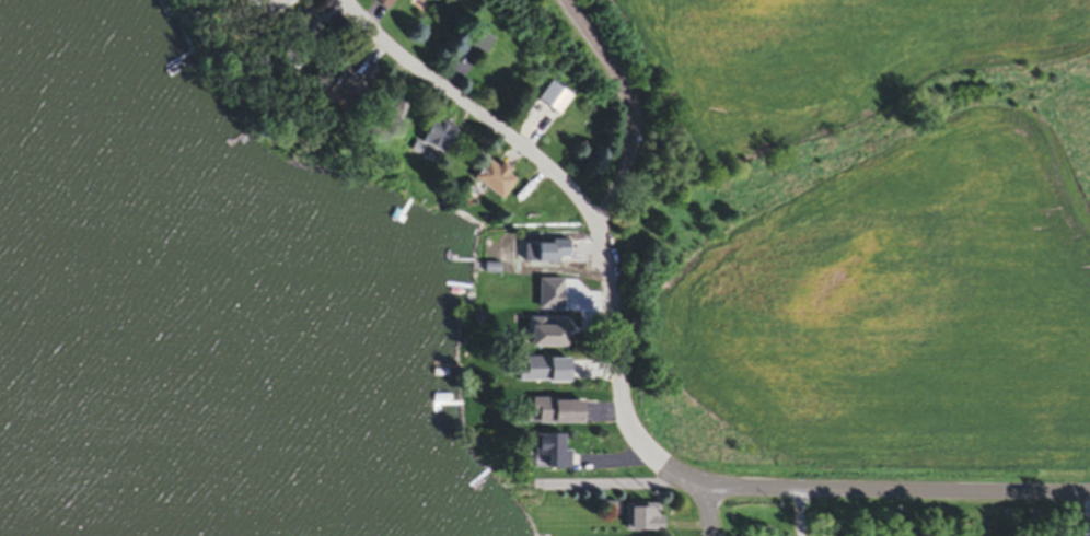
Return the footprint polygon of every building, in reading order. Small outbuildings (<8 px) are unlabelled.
[(262,8),(280,0),(258,0),(262,8)] [(383,13),(393,0),(373,0),(370,4),(383,13)] [(445,47),(484,62),(493,38),(454,23),(445,47)] [(358,89),(340,72),(322,90),(340,107),(358,89)] [(558,118),(573,99),(551,83),(536,101),(558,118)] [(416,143),(440,158),(456,132),(431,118),(416,143)] [(515,181),(489,159),(472,181),(498,202),(515,181)] [(523,263),(570,264),(570,244),(523,244),(523,263)] [(565,286),(531,286),(531,309),(565,309),(565,286)] [(562,350),(562,320),(523,320),(523,350),(562,350)] [(536,371),(523,370),(521,381),(534,383),(536,371)] [(577,401),(526,401),(526,426),(577,426),(577,401)] [(530,436),(530,459),(540,459),(540,471),(571,471),(570,453),(561,453),(560,436),(530,436)] [(662,534),(662,507),(623,507),(623,534),(662,534)]
